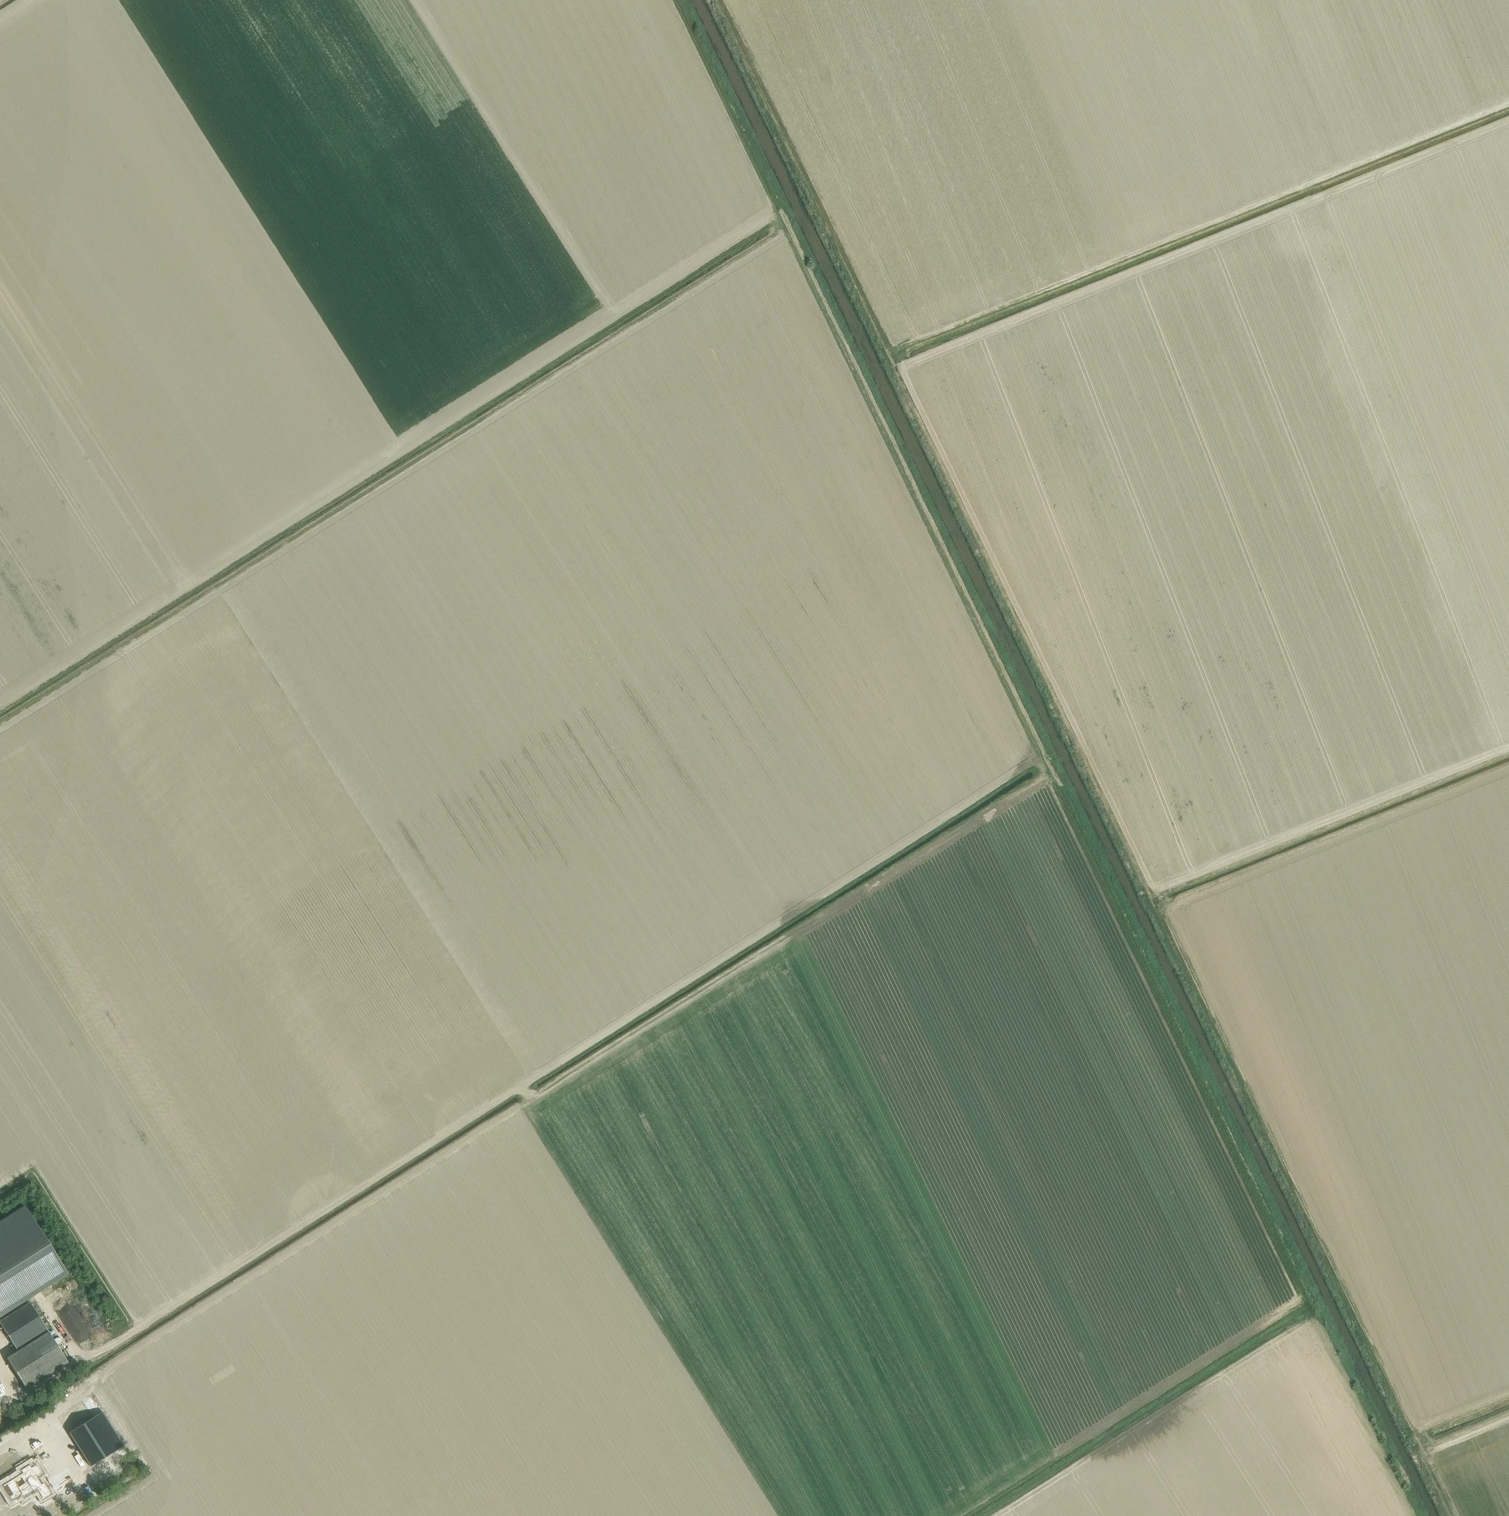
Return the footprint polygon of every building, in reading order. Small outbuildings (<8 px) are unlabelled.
[(0,1224),(0,1317),(68,1275),(26,1208),(0,1224)] [(30,1303),(0,1322),(0,1325),(17,1352),(6,1359),(25,1388),(66,1362),(30,1303)] [(58,1438),(91,1416),(82,1402),(48,1424),(58,1438)] [(90,1468),(123,1446),(101,1412),(69,1434),(90,1468)] [(36,1475),(41,1472),(36,1464),(31,1467),(29,1464),(20,1469),(22,1472),(2,1485),(11,1500),(21,1493),(23,1497),(36,1488),(42,1498),(51,1493),(44,1482),(41,1483),(36,1475)] [(49,1496),(59,1510),(68,1504),(58,1490),(49,1496)]
